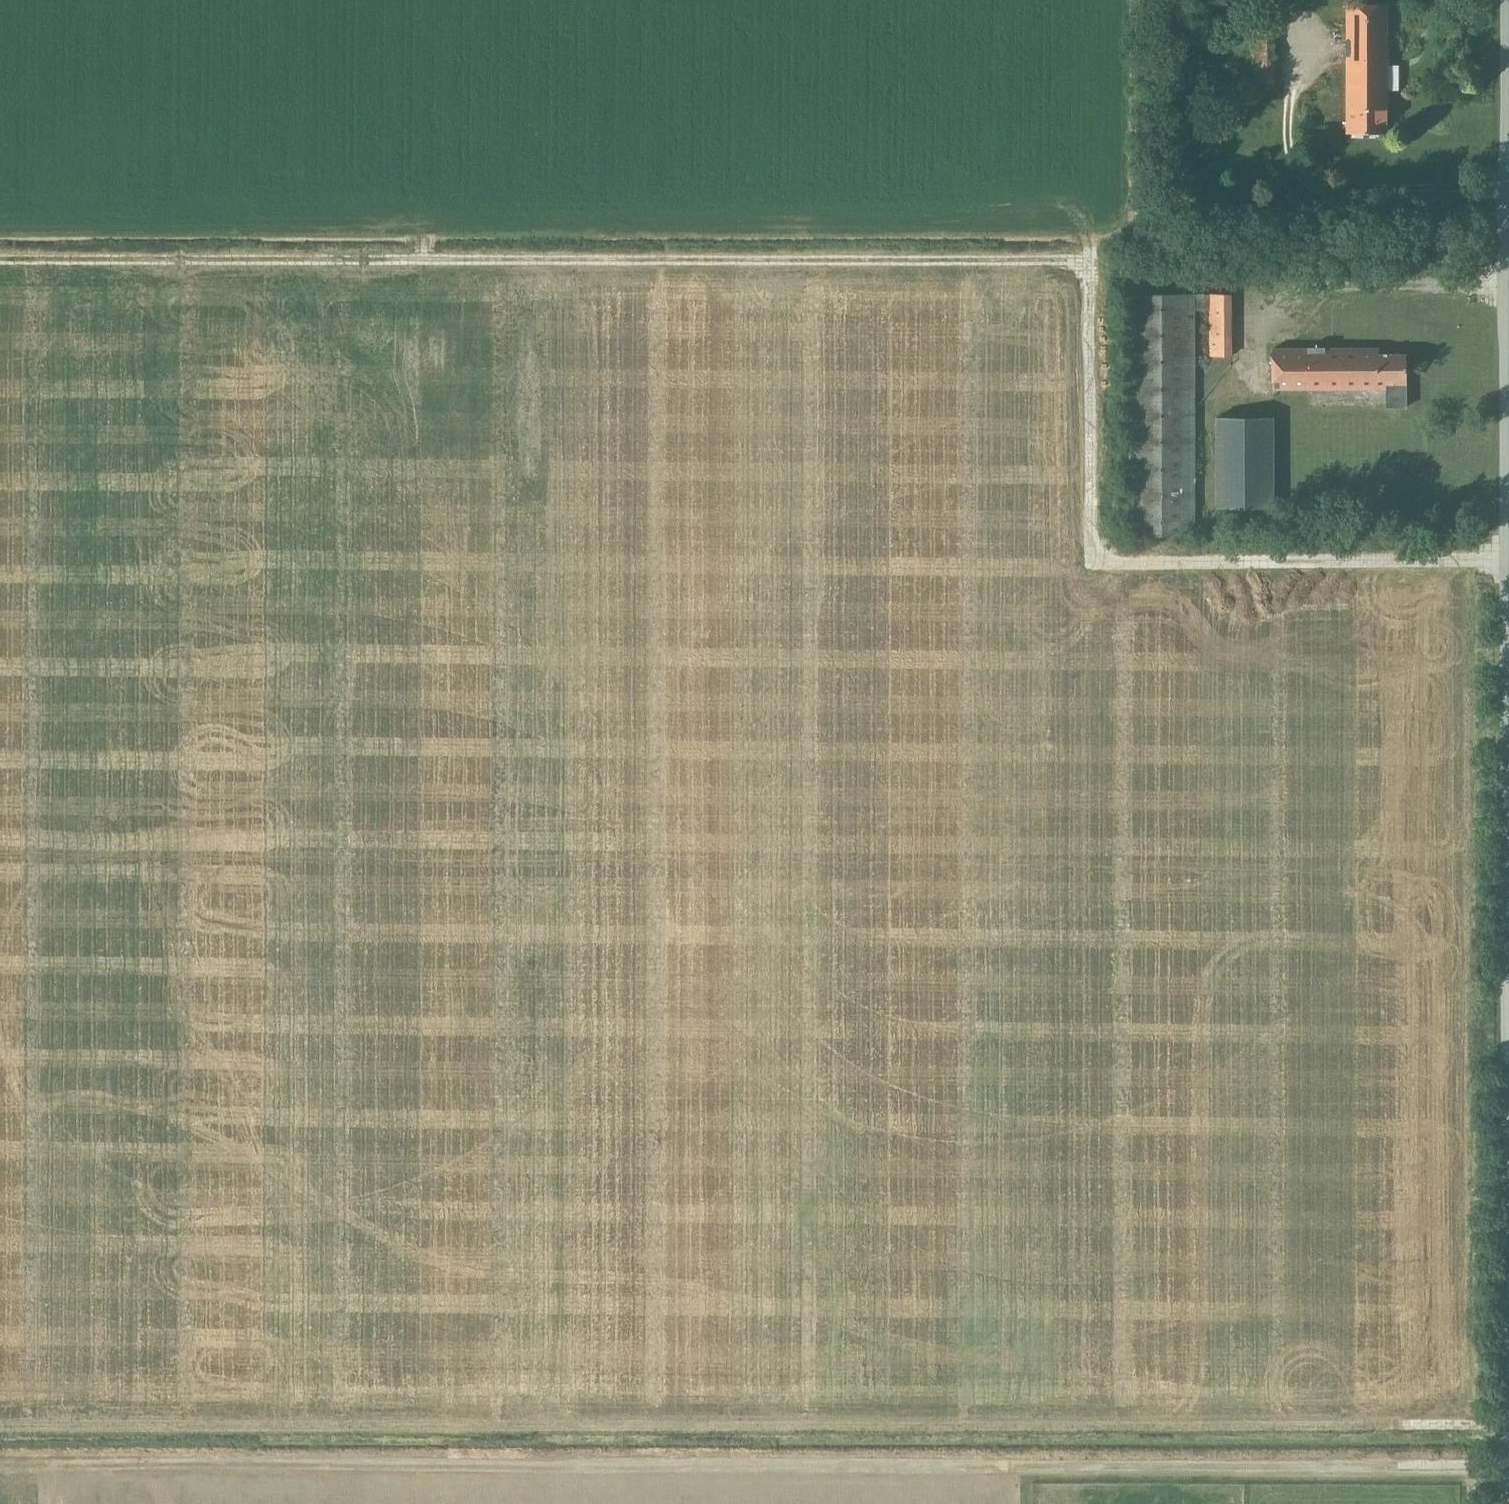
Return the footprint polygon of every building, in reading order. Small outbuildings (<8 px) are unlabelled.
[(1386,133),(1386,3),(1346,3),(1346,133),(1386,133)] [(1195,357),(1210,357),(1210,355),(1210,295),(1210,293),(1128,294),(1129,536),(1196,535),(1195,357)] [(1210,295),(1210,355),(1231,355),(1231,295),(1210,295)] [(1406,383),(1406,354),(1378,355),(1378,349),(1272,349),(1272,389),(1385,389),(1385,383),(1406,383)] [(1216,508),(1274,508),(1273,417),(1215,417),(1216,508)]
